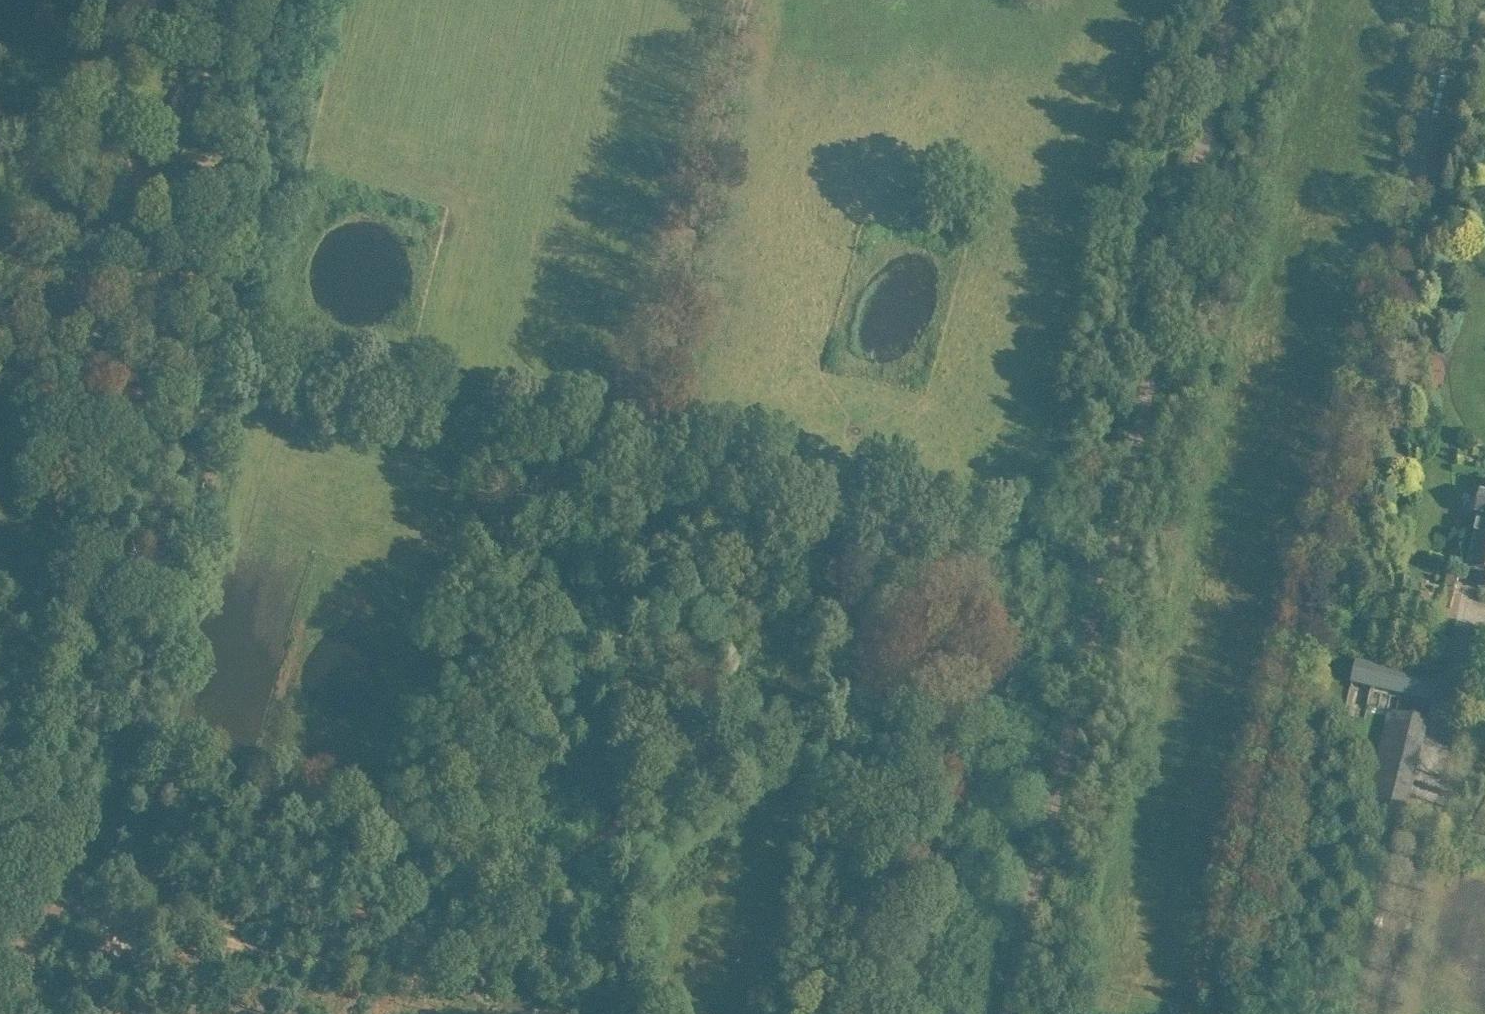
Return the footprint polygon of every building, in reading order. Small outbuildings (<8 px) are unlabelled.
[(1482,497),(1466,570),(1481,573),(1477,588),(1484,589),(1484,498),(1482,497)] [(1456,589),(1458,578),(1448,575),(1445,586),(1456,589)] [(1440,605),(1451,608),(1455,592),(1444,589),(1440,605)] [(1355,660),(1350,683),(1433,701),(1438,678),(1355,660)] [(1386,709),(1365,805),(1407,814),(1428,719),(1386,709)]
